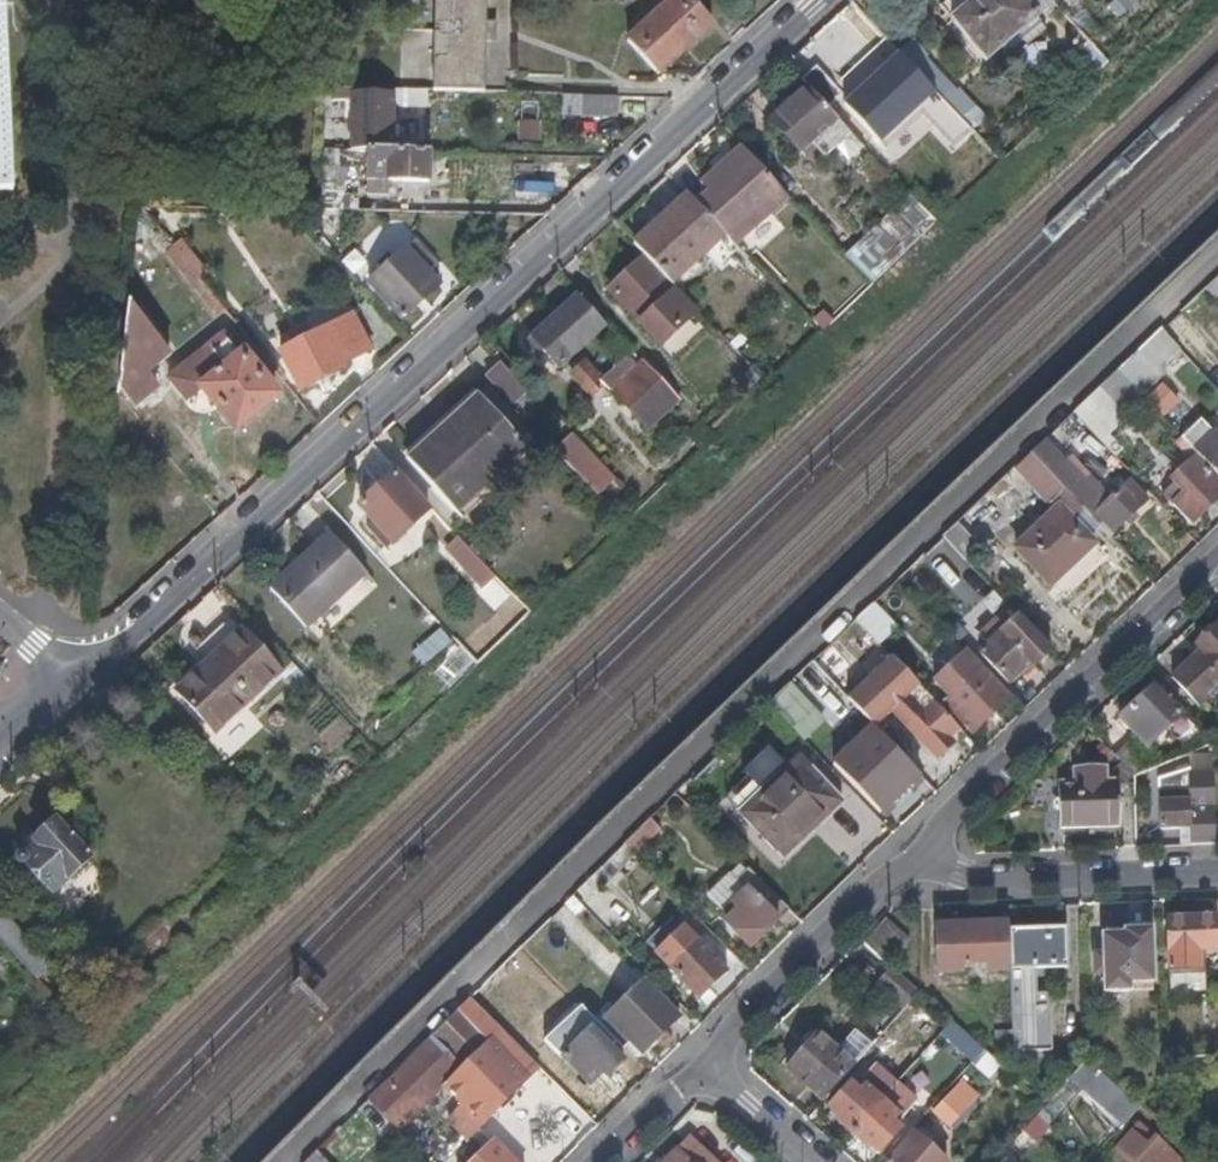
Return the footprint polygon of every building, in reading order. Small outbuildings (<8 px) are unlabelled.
[(15,195),(6,0),(0,0),(0,195),(15,195)] [(445,0),(432,0),(430,93),(434,93),(444,93),(445,0)] [(492,21),(485,21),(485,7),(475,7),(475,0),(445,0),(444,93),(474,94),(475,60),(483,62),(483,45),(491,45),(492,21)] [(716,24),(692,0),(671,0),(627,40),(629,42),(659,75),(661,74),(716,24)] [(978,0),(952,0),(942,9),(953,23),(978,0)] [(1038,19),(1034,15),(1048,1),(1048,0),(978,0),(953,23),(970,42),(990,63),(1038,19)] [(943,82),(908,45),(896,54),(931,93),(943,82)] [(931,93),(896,54),(842,104),(862,128),(897,96),(893,93),(897,90),(943,137),(959,122),(931,93)] [(483,94),(483,62),(475,60),(474,94),(483,94)] [(842,94),(814,66),(798,79),(808,90),(820,103),(825,109),(842,94)] [(393,146),(395,101),(399,101),(399,106),(417,108),(418,92),(338,89),(339,99),(345,100),(345,114),(352,115),(352,145),(393,146)] [(808,90),(771,124),(799,155),(810,145),(824,160),(850,136),(825,109),(820,103),(808,90)] [(620,119),(620,98),(565,96),(564,117),(620,119)] [(345,194),(346,149),(323,148),(322,163),(321,211),(359,212),(360,199),(354,195),(345,194)] [(709,193),(696,206),(727,241),(732,246),(736,250),(789,201),(742,149),(703,186),(709,193)] [(428,181),(429,152),(368,150),(369,178),(428,181)] [(390,189),(390,180),(369,178),(364,178),(364,188),(390,189)] [(696,206),(695,204),(688,195),(635,247),(643,255),(672,288),(673,289),(702,263),(707,259),(727,241),(696,206)] [(321,218),(321,211),(306,211),(305,219),(321,218)] [(884,229),(849,262),(872,288),(908,254),(884,229)] [(713,265),(732,246),(727,241),(707,259),(713,265)] [(202,269),(183,247),(177,253),(185,263),(196,276),(202,269)] [(385,273),(371,287),(408,323),(443,287),(431,276),(436,271),(421,256),(417,260),(408,252),(397,263),(390,257),(380,268),(385,273)] [(196,276),(185,263),(177,253),(170,259),(217,316),(223,310),(196,276)] [(673,289),(672,288),(643,255),(607,288),(658,343),(693,311),(680,297),(673,289)] [(680,297),(707,269),(702,263),(673,289),(680,297)] [(607,328),(576,294),(524,341),(555,374),(607,328)] [(167,358),(129,308),(122,364),(120,387),(137,408),(156,391),(134,365),(139,359),(150,373),(167,358)] [(362,347),(341,315),(302,338),(297,330),(282,342),(287,350),(274,358),(298,395),(341,367),(338,361),(362,347)] [(1161,369),(1182,349),(1166,331),(1146,350),(1122,374),(1133,385),(1144,397),(1155,387),(1145,375),(1155,365),(1161,369)] [(612,335),(601,346),(619,365),(631,354),(612,335)] [(237,430),(277,398),(227,336),(170,382),(191,407),(208,393),(237,430)] [(644,360),(611,390),(648,431),(681,401),(644,360)] [(600,379),(583,362),(571,374),(587,391),(600,379)] [(525,392),(498,366),(484,379),(508,405),(510,407),(525,392)] [(1112,403),(1133,385),(1122,374),(1102,393),(1112,403)] [(1160,389),(1146,401),(1161,418),(1175,406),(1160,389)] [(539,461),(479,394),(408,459),(407,460),(462,520),(480,504),(485,510),(539,461)] [(1205,424),(1200,428),(1198,425),(1182,438),(1191,447),(1217,476),(1217,438),(1205,424)] [(573,432),(555,449),(598,495),(616,479),(573,432)] [(1116,502),(1092,477),(1086,483),(1049,444),(1035,458),(1082,507),(1089,514),(1102,517),(1119,537),(1153,505),(1134,486),(1116,502)] [(1054,589),(1099,546),(1080,524),(1089,514),(1082,507),(1035,458),(1012,479),(1052,521),(1019,552),(1054,589)] [(1164,491),(1197,524),(1217,503),(1217,482),(1197,461),(1164,491)] [(388,550),(432,511),(431,509),(395,475),(354,513),(388,550)] [(970,566),(987,551),(964,526),(947,542),(970,566)] [(486,571),(459,541),(448,552),(476,582),(486,571)] [(316,636),(377,584),(340,543),(278,596),(280,598),(314,638),(316,636)] [(903,632),(879,607),(861,624),(886,650),(903,632)] [(1043,675),(1056,660),(1021,625),(985,660),(1017,692),(1030,680),(1039,671),(1043,675)] [(176,691),(216,735),(283,675),(242,631),(176,691)] [(1204,710),(1217,698),(1217,632),(1214,632),(1202,645),(1203,651),(1207,657),(1178,684),(1204,710)] [(980,737),(1018,700),(973,654),(941,684),(958,702),(953,708),(980,737)] [(964,733),(896,661),(853,705),(871,722),(881,734),(897,718),(942,766),(961,749),(955,743),(964,733)] [(1034,684),(1043,675),(1039,671),(1030,680),(1034,684)] [(1122,722),(1150,752),(1184,721),(1158,691),(1122,722)] [(930,786),(881,734),(871,743),(887,761),(874,772),(869,767),(851,784),(886,819),(912,794),(917,798),(930,786)] [(1158,772),(1132,746),(1119,760),(1137,781),(1158,772)] [(851,809),(807,763),(746,819),(782,858),(824,820),(831,828),(851,809)] [(1063,787),(1065,828),(1127,826),(1126,785),(1112,786),(1111,768),(1083,768),(1084,786),(1063,787)] [(1216,773),(1190,775),(1191,789),(1161,792),(1164,832),(1193,831),(1194,848),(1203,848),(1217,847),(1217,824),(1216,773)] [(788,864),(831,828),(824,820),(782,858),(788,864)] [(54,893),(90,860),(58,824),(56,822),(35,841),(39,847),(24,859),(54,893)] [(639,858),(665,833),(654,823),(629,848),(639,858)] [(614,886),(641,860),(639,858),(629,848),(605,871),(602,874),(614,886)] [(754,954),(794,914),(759,878),(747,890),(751,894),(732,913),(737,918),(735,920),(728,927),(754,954)] [(587,911),(607,892),(596,880),(576,900),(587,911)] [(0,909),(0,939),(37,981),(52,967),(17,927),(0,909)] [(1168,921),(1170,1006),(1207,1005),(1205,956),(1217,956),(1217,940),(1217,918),(1168,921)] [(887,967),(910,942),(886,921),(863,945),(882,962),(887,967)] [(1010,932),(1010,928),(937,930),(940,979),(961,977),(962,969),(988,968),(988,976),(1012,976),(1010,932)] [(1104,960),(1103,942),(1125,940),(1125,934),(1124,930),(1105,930),(1105,938),(1091,940),(1092,960),(1104,960)] [(1069,973),(1070,931),(1010,932),(1012,976),(1069,973)] [(1153,987),(1151,933),(1125,934),(1125,940),(1103,942),(1104,960),(1092,960),(1093,980),(1102,980),(1103,998),(1129,997),(1128,988),(1153,987)] [(730,977),(700,946),(686,959),(682,954),(671,965),(676,969),(673,972),(703,1003),(730,977)] [(483,1009),(515,977),(507,969),(475,1001),(483,1009)] [(646,1059),(684,1021),(646,982),(601,1026),(622,1048),(629,1041),(646,1059)] [(927,1014),(934,1007),(922,997),(916,1005),(927,1014)] [(1040,1058),(1039,999),(1012,999),(1014,1051),(1015,1067),(1024,1066),(1024,1058),(1040,1058)] [(527,1077),(464,1013),(463,1013),(372,1103),(402,1133),(449,1089),(470,1110),(462,1118),(475,1132),(527,1077)] [(978,1046),(953,1024),(940,1039),(966,1060),(978,1046)] [(628,1067),(624,1064),(632,1057),(622,1048),(601,1026),(564,1062),(593,1090),(603,1079),(610,1085),(627,1069),(628,1067)] [(828,1105),(857,1072),(860,1070),(823,1037),(790,1072),(828,1105)] [(1015,1067),(1014,1051),(984,1052),(986,1053),(999,1065),(1004,1069),(1015,1079),(1015,1067)] [(1004,1069),(999,1065),(986,1053),(977,1062),(995,1079),(1004,1069)] [(1084,1064),(1067,1084),(1120,1130),(1137,1110),(1084,1064)] [(896,1091),(876,1072),(869,1082),(866,1086),(886,1103),(896,1091)] [(866,1086),(869,1082),(864,1078),(855,1086),(860,1090),(866,1086)] [(865,1126),(886,1103),(866,1086),(860,1090),(855,1086),(854,1086),(831,1110),(833,1111),(843,1120),(839,1125),(855,1138),(865,1126)] [(981,1103),(962,1086),(938,1112),(936,1114),(955,1131),(981,1103)] [(885,1157),(906,1131),(901,1127),(906,1121),(886,1103),(865,1126),(855,1138),(869,1151),(872,1147),(881,1155),(885,1157)] [(843,1120),(833,1111),(829,1114),(839,1125),(843,1120)] [(1142,1111),(1109,1147),(1126,1161),(1194,1161),(1196,1159),(1142,1111)] [(507,1133),(494,1145),(484,1136),(463,1157),(468,1161),(536,1161),(507,1133)] [(897,1161),(949,1161),(919,1136),(897,1161)] [(717,1160),(695,1139),(671,1161),(715,1161),(717,1160)] [(881,1155),(872,1147),(869,1151),(877,1159),(881,1155)] [(322,1153),(313,1161),(331,1161),(322,1153)]
